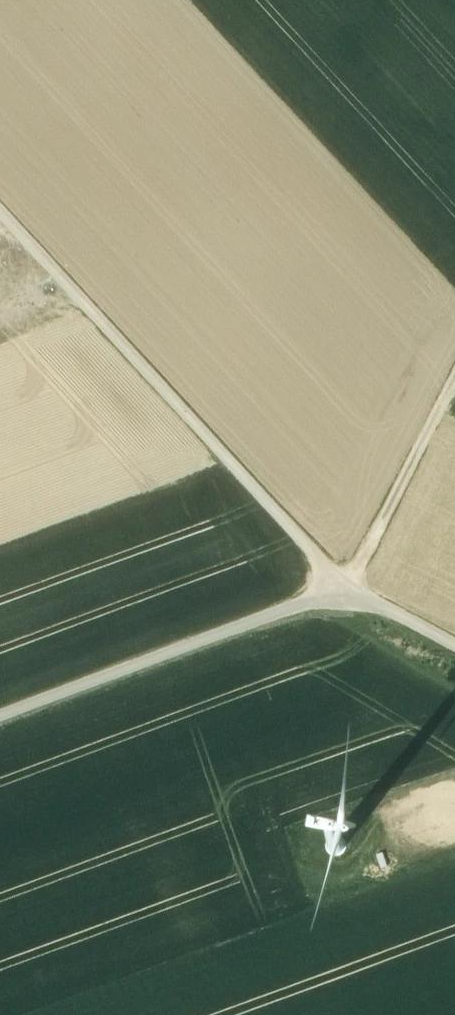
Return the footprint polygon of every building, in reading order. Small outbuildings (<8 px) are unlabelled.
[(382,853),(377,855),(381,869),(387,867),(382,853)]
